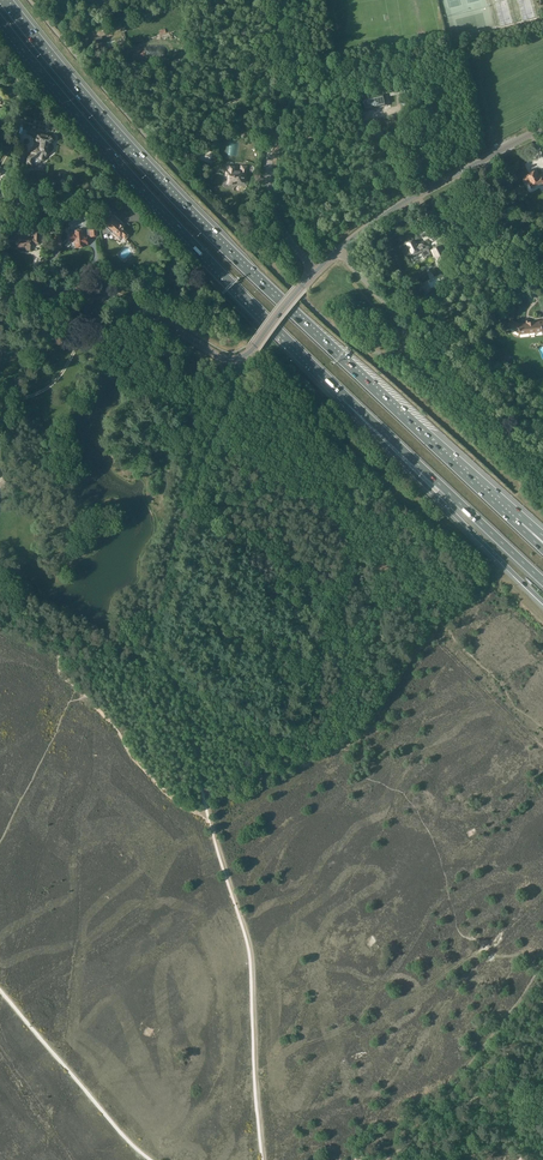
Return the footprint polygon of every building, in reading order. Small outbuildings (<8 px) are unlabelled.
[(102,37),(94,39),(97,50),(105,48),(119,45),(118,40),(104,43),(102,37)] [(359,95),(362,109),(386,103),(385,91),(359,95)] [(41,142),(40,147),(39,147),(30,153),(31,155),(28,157),(26,163),(27,163),(27,164),(27,165),(28,166),(29,167),(30,168),(31,168),(33,167),(34,166),(34,165),(34,164),(36,165),(41,162),(40,161),(41,161),(43,161),(44,160),(45,159),(45,157),(50,154),(47,151),(49,144),(54,141),(54,138),(53,137),(37,133),(36,141),(41,142)] [(235,167),(227,166),(225,176),(228,176),(227,184),(232,185),(232,182),(235,182),(235,181),(240,182),(240,179),(245,179),(247,166),(240,165),(239,172),(234,171),(235,167)] [(532,188),(542,183),(542,184),(542,174),(539,176),(537,171),(526,176),(526,177),(525,178),(524,178),(524,179),(523,179),(523,180),(523,181),(524,182),(524,183),(525,183),(526,183),(527,183),(529,182),(532,188)] [(14,194),(12,201),(21,203),(22,196),(14,194)] [(113,216),(109,206),(102,209),(105,217),(107,216),(110,219),(104,226),(104,225),(100,227),(101,234),(109,233),(110,231),(117,238),(116,238),(120,241),(122,238),(122,237),(125,240),(129,236),(123,230),(123,229),(123,228),(121,226),(123,225),(113,216)] [(74,231),(69,231),(70,235),(70,241),(74,241),(74,243),(76,243),(76,248),(84,247),(84,244),(87,244),(87,238),(90,237),(98,236),(97,225),(89,226),(89,229),(81,230),(74,231)] [(11,233),(11,239),(16,240),(16,248),(25,249),(26,249),(26,247),(30,248),(31,244),(39,244),(39,233),(34,233),(34,239),(21,238),(22,233),(11,233)] [(54,235),(54,243),(55,249),(63,248),(62,242),(61,242),(60,235),(60,234),(54,235)] [(414,257),(429,248),(422,236),(407,244),(414,257)] [(449,255),(446,248),(436,252),(442,263),(451,259),(449,255)] [(530,333),(530,335),(531,336),(535,335),(536,334),(536,332),(542,332),(542,329),(542,321),(530,323),(530,321),(525,322),(525,324),(520,324),(511,320),(508,328),(520,333),(520,334),(530,333)]
